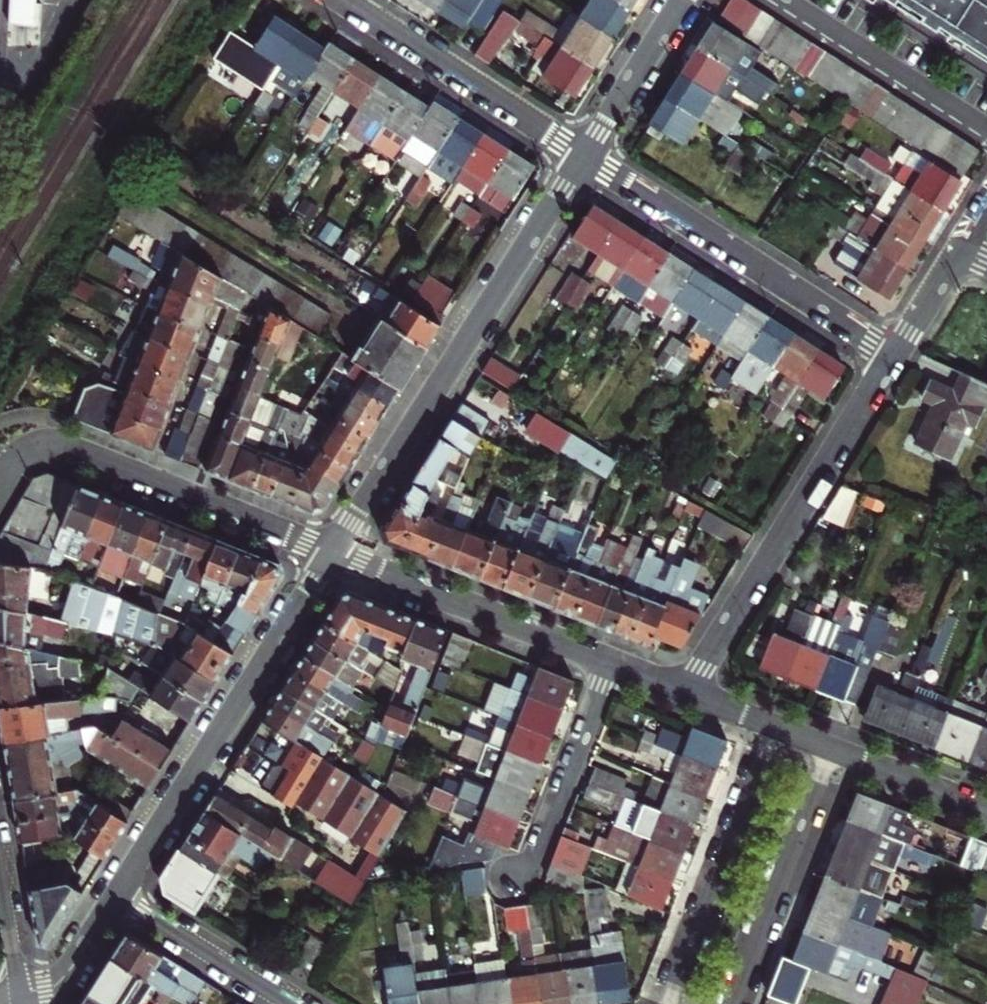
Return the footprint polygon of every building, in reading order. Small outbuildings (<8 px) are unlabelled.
[(10,27),(42,28),(42,4),(33,4),(34,0),(12,0),(10,27)] [(441,11),(448,0),(423,0),(428,3),(441,11)] [(486,32),(506,0),(448,0),(441,11),(460,23),(467,28),(471,22),(486,32)] [(617,0),(588,0),(578,16),(610,36),(619,20),(628,7),(617,0)] [(748,0),(731,0),(719,19),(731,27),(748,0)] [(761,9),(748,0),(731,27),(745,35),(761,9)] [(986,63),(986,0),(889,0),(986,63)] [(257,6),(249,1),(223,44),(239,53),(265,10),(257,6)] [(550,26),(512,2),(506,11),(544,35),(550,26)] [(560,45),(578,16),(562,6),(550,26),(544,35),(560,45)] [(775,17),(761,9),(745,35),(758,44),(775,17)] [(506,11),(478,57),(490,64),(511,32),(535,47),(531,53),(548,63),(540,76),(572,95),(581,81),(591,65),(560,45),(544,35),(506,11)] [(578,16),(560,45),(591,65),(601,49),(610,36),(578,16)] [(269,60),(279,66),(299,34),(286,25),(274,17),(248,58),(264,68),(269,60)] [(788,26),(775,17),(758,44),(771,52),(788,26)] [(700,48),(747,79),(764,54),(716,23),(707,37),(700,48)] [(783,60),(800,34),(788,26),(771,52),(783,60)] [(293,99),(308,75),(324,50),(314,43),(299,34),(279,66),(267,83),(293,99)] [(796,68),(813,42),(800,34),(783,60),(796,68)] [(826,50),(813,42),(796,68),(809,77),(826,50)] [(318,117),(334,91),(354,60),(342,53),(328,44),(324,50),(308,75),(325,86),(298,129),(306,135),(318,117)] [(683,74),(741,111),(750,97),(765,106),(773,96),(757,86),(747,79),(700,48),(692,61),(683,74)] [(838,59),(826,50),(809,77),(822,84),(838,59)] [(851,67),(838,59),(822,84),(835,93),(851,67)] [(334,91),(359,107),(379,76),(367,68),(354,60),(334,91)] [(864,75),(851,67),(835,93),(847,101),(864,75)] [(667,99),(698,118),(724,135),(725,135),(741,111),(683,74),(674,88),(667,99)] [(860,109),(877,83),(864,75),(847,101),(860,109)] [(359,107),(385,124),(405,93),(392,84),(379,76),(359,107)] [(764,76),(757,86),(773,96),(779,86),(764,76)] [(889,92),(877,83),(860,109),(873,117),(889,92)] [(253,105),(263,90),(254,85),(244,99),(253,105)] [(271,96),(263,90),(253,105),(261,110),(271,96)] [(903,100),(889,92),(873,117),(886,126),(903,100)] [(396,160),(405,147),(429,108),(416,99),(405,93),(385,124),(372,145),(396,160)] [(698,118),(667,99),(657,115),(646,131),(658,139),(663,132),(681,144),(698,118)] [(916,108),(903,100),(886,126),(899,134),(916,108)] [(438,153),(459,119),(446,111),(433,103),(429,108),(405,147),(431,164),(438,153)] [(928,116),(916,108),(899,134),(911,142),(928,116)] [(941,124),(928,116),(911,142),(924,150),(941,124)] [(326,122),(318,117),(306,135),(315,140),(326,122)] [(459,119),(438,153),(464,169),(485,136),(471,127),(459,119)] [(954,133),(941,124),(924,150),(937,158),(954,133)] [(966,141),(954,133),(937,158),(950,166),(966,141)] [(725,135),(724,135),(718,145),(733,155),(726,166),(743,178),(757,156),(740,145),(725,135)] [(482,196),(510,152),(498,145),(485,136),(464,169),(457,180),(482,196)] [(979,150),(966,141),(950,166),(963,175),(979,150)] [(866,151),(860,160),(879,172),(885,163),(866,151)] [(919,172),(927,158),(915,151),(906,164),(919,172)] [(506,211),(534,168),(521,159),(510,152),(482,196),(506,211)] [(464,169),(438,153),(431,164),(457,180),(464,169)] [(894,182),(940,211),(948,198),(960,180),(927,158),(919,172),(906,164),(894,182)] [(879,172),(860,160),(857,159),(851,169),(883,191),(872,209),(875,210),(921,240),(932,224),(940,211),(894,182),(879,172)] [(414,191),(423,176),(414,170),(405,185),(414,191)] [(433,182),(423,176),(414,191),(407,201),(417,207),(433,182)] [(303,333),(315,341),(331,317),(134,190),(120,213),(170,248),(202,268),(247,297),(291,326),(303,333)] [(921,240),(875,210),(863,228),(818,199),(809,212),(830,225),(902,271),(910,257),(921,240)] [(456,217),(465,223),(475,208),(466,202),(456,217)] [(597,254),(617,222),(604,214),(592,206),(572,237),(597,254)] [(484,214),(475,208),(465,223),(475,229),(484,214)] [(629,230),(617,222),(597,254),(587,270),(613,286),(643,238),(629,230)] [(902,271),(830,225),(824,234),(843,246),(832,264),(885,297),(893,284),(902,271)] [(643,238),(613,286),(637,301),(667,254),(655,247),(643,238)] [(190,296),(202,268),(170,248),(161,269),(166,271),(160,284),(190,296)] [(662,318),(673,301),(693,270),(681,263),(667,254),(637,301),(637,302),(662,318)] [(247,297),(202,268),(190,296),(211,305),(213,299),(230,307),(228,312),(239,316),(247,297)] [(693,270),(673,301),(698,318),(718,286),(706,278),(693,270)] [(373,312),(375,313),(428,347),(435,336),(443,323),(361,273),(354,284),(380,299),(373,312)] [(566,305),(582,279),(573,273),(556,299),(566,305)] [(415,303),(440,318),(455,292),(431,276),(415,303)] [(592,285),(582,279),(566,305),(575,311),(592,285)] [(146,307),(180,321),(190,296),(160,284),(156,293),(153,292),(146,307)] [(691,328),(716,344),(742,302),(732,295),(718,286),(698,318),(691,328)] [(211,305),(190,296),(180,321),(201,329),(211,305)] [(239,316),(252,322),(247,332),(260,337),(283,346),(291,326),(247,297),(239,316)] [(742,302),(716,344),(715,344),(741,361),(768,319),(753,309),(742,302)] [(608,328),(617,334),(632,310),(623,304),(608,328)] [(170,347),(180,321),(146,307),(136,333),(170,347)] [(641,315),(632,310),(617,334),(614,338),(623,343),(641,315)] [(218,337),(229,341),(239,316),(228,312),(218,337)] [(357,368),(398,395),(413,370),(428,347),(375,313),(345,361),(357,368)] [(241,346),(247,332),(252,322),(239,316),(229,341),(241,346)] [(768,319),(741,361),(732,374),(729,379),(754,395),(773,366),(793,335),(781,327),(768,319)] [(201,329),(180,321),(170,347),(191,356),(201,329)] [(283,346),(277,360),(289,367),(303,333),(291,326),(283,346)] [(688,334),(712,349),(715,344),(716,344),(691,328),(688,334)] [(128,359),(160,372),(170,347),(136,333),(133,332),(123,356),(128,359)] [(793,335),(773,366),(785,373),(768,399),(772,401),(764,414),(774,420),(783,407),(799,381),(819,351),(807,343),(793,335)] [(665,369),(682,343),(672,336),(655,362),(665,369)] [(208,363),(218,367),(229,341),(218,337),(208,363)] [(272,372),(277,360),(283,346),(260,337),(250,362),(272,372)] [(231,372),(237,357),(241,346),(229,341),(218,367),(231,372)] [(692,349),(682,343),(665,369),(675,375),(692,349)] [(191,356),(170,347),(160,372),(181,381),(191,356)] [(832,359),(819,351),(799,381),(810,389),(825,398),(845,367),(832,359)] [(489,357),(482,369),(514,390),(521,378),(489,357)] [(150,397),(160,372),(128,359),(122,372),(117,384),(128,389),(150,397)] [(239,387),(262,397),(272,372),(250,362),(239,387)] [(199,388),(208,392),(218,367),(208,363),(199,388)] [(221,397),(227,382),(231,372),(218,367),(208,392),(221,397)] [(357,368),(347,380),(358,387),(356,391),(387,412),(393,403),(398,395),(357,368)] [(729,379),(732,374),(722,368),(705,394),(715,401),(729,379)] [(117,384),(122,372),(116,370),(111,381),(117,384)] [(150,397),(171,406),(181,381),(160,372),(150,397)] [(961,372),(952,390),(931,380),(922,398),(933,403),(928,413),(915,441),(949,459),(968,421),(974,425),(982,408),(986,410),(986,384),(961,372)] [(358,387),(347,380),(341,390),(327,381),(323,386),(335,394),(348,402),(346,406),(377,427),(381,421),(387,412),(356,391),(358,387)] [(783,407),(794,414),(810,389),(799,381),(783,407)] [(139,423),(150,397),(128,389),(126,394),(98,386),(84,390),(71,421),(101,432),(143,448),(153,452),(161,431),(139,423)] [(252,421),(257,410),(262,397),(239,387),(229,412),(252,421)] [(188,413),(198,418),(208,392),(199,388),(188,413)] [(210,423),(216,407),(221,397),(208,392),(198,418),(210,423)] [(348,402),(335,394),(326,407),(315,399),(312,404),(328,414),(337,420),(335,423),(367,444),(372,435),(377,427),(346,406),(348,402)] [(139,423),(161,431),(171,406),(150,397),(139,423)] [(475,451),(493,420),(462,400),(433,447),(422,464),(381,528),(384,542),(428,559),(444,522),(432,515),(437,511),(447,492),(438,487),(444,475),(439,472),(444,462),(449,465),(460,443),(475,451)] [(319,429),(328,414),(312,404),(302,419),(319,429)] [(252,421),(242,446),(227,481),(243,487),(254,492),(275,440),(281,425),(286,413),(277,407),(273,417),(257,410),(252,421)] [(794,414),(783,407),(774,420),(769,429),(780,436),(794,414)] [(219,437),(242,446),(252,421),(229,412),(219,437)] [(180,434),(189,438),(198,418),(188,413),(180,434)] [(301,421),(286,413),(281,425),(286,427),(284,432),(292,436),(293,458),(289,456),(285,463),(288,464),(273,499),(314,514),(321,511),(324,510),(335,494),(303,474),(305,470),(299,466),(300,447),(295,444),(300,434),(306,424),(301,421)] [(560,450),(584,463),(607,476),(616,460),(584,441),(570,433),(540,414),(530,430),(560,450)] [(189,438),(180,463),(189,466),(198,470),(211,434),(214,424),(210,423),(198,418),(189,438)] [(314,456),(346,476),(352,467),(357,459),(325,439),(328,435),(319,429),(302,419),(301,421),(306,424),(300,434),(318,450),(314,456)] [(328,435),(325,439),(357,459),(361,452),(367,444),(335,423),(328,435)] [(172,460),(180,463),(189,438),(180,434),(172,431),(161,455),(172,460)] [(318,450),(300,434),(295,444),(300,447),(299,466),(305,470),(303,474),(335,494),(341,484),(346,476),(314,456),(318,450)] [(242,446),(219,437),(205,472),(214,476),(227,481),(242,446)] [(285,463),(289,456),(289,453),(283,450),(284,445),(275,440),(254,492),(265,496),(273,499),(288,464),(285,463)] [(444,475),(449,465),(444,462),(439,472),(444,475)] [(449,478),(461,483),(466,469),(461,467),(455,464),(449,478)] [(38,476),(33,478),(15,509),(9,520),(43,532),(47,518),(63,479),(48,473),(38,476)] [(78,484),(63,479),(47,518),(63,525),(78,484)] [(842,482),(822,515),(845,523),(859,488),(842,482)] [(78,484),(63,525),(58,537),(46,568),(48,568),(57,572),(65,552),(78,557),(104,494),(90,489),(78,484)] [(439,563),(450,568),(467,529),(475,510),(480,498),(458,489),(444,522),(428,559),(439,563)] [(534,512),(542,494),(528,489),(521,506),(534,512)] [(107,543),(124,503),(114,499),(104,494),(78,557),(89,562),(99,540),(107,543)] [(505,516),(515,520),(520,506),(511,502),(507,510),(505,516)] [(136,508),(124,503),(107,543),(98,566),(97,567),(122,577),(123,576),(149,513),(136,508)] [(541,603),(553,608),(588,522),(594,508),(584,503),(580,514),(578,513),(571,529),(559,524),(528,598),(541,603)] [(480,535),(467,529),(450,568),(466,574),(477,578),(494,540),(503,521),(505,516),(507,510),(493,504),(488,516),(480,535)] [(504,544),(494,540),(477,578),(491,584),(501,588),(527,527),(534,513),(534,512),(521,506),(520,506),(515,520),(512,525),(504,544)] [(542,533),(527,527),(501,588),(514,593),(528,598),(559,524),(564,510),(553,506),(548,519),(542,533)] [(706,510),(700,525),(742,548),(751,535),(706,510)] [(149,567),(153,557),(168,520),(157,516),(149,513),(123,576),(142,585),(149,567)] [(534,513),(527,527),(542,533),(548,519),(534,513)] [(43,532),(9,520),(2,530),(0,534),(0,562),(46,568),(58,537),(43,532)] [(168,520),(153,557),(149,567),(174,577),(193,530),(181,525),(168,520)] [(512,525),(503,521),(494,540),(504,544),(512,525)] [(588,522),(553,608),(565,612),(575,616),(602,549),(593,544),(600,527),(588,522)] [(195,598),(200,585),(217,540),(204,535),(193,530),(174,577),(170,588),(195,598)] [(626,549),(596,625),(606,628),(614,632),(641,564),(633,561),(641,539),(632,535),(626,549)] [(206,599),(218,603),(239,548),(229,544),(217,540),(200,585),(210,589),(206,599)] [(606,540),(602,549),(575,616),(586,621),(596,625),(626,549),(606,540)] [(648,546),(641,564),(614,632),(625,636),(632,638),(659,572),(664,559),(655,555),(657,550),(648,546)] [(239,548),(218,603),(212,619),(210,623),(221,626),(228,614),(229,614),(243,592),(246,593),(261,557),(250,553),(239,548)] [(221,626),(210,623),(189,614),(189,615),(185,624),(233,654),(255,620),(283,575),(279,564),(261,557),(246,593),(243,592),(229,614),(228,614),(221,626)] [(675,586),(673,590),(656,633),(669,639),(683,645),(701,614),(706,595),(690,589),(695,576),(700,564),(696,562),(687,557),(675,586)] [(0,562),(0,604),(28,612),(27,587),(54,595),(60,573),(57,572),(48,568),(46,568),(0,562)] [(659,572),(632,638),(642,642),(651,646),(656,633),(673,590),(664,587),(666,583),(663,582),(666,575),(659,572)] [(65,598),(59,620),(116,635),(124,638),(156,646),(162,648),(163,648),(172,634),(181,622),(159,613),(135,603),(115,595),(60,573),(54,595),(65,598)] [(165,600),(140,589),(135,603),(159,613),(163,604),(165,600)] [(340,595),(324,621),(385,659),(401,669),(401,658),(417,618),(384,605),(351,592),(340,595)] [(773,672),(787,677),(811,614),(816,600),(808,597),(803,609),(794,607),(783,636),(772,632),(759,666),(773,672)] [(59,656),(81,662),(108,669),(110,662),(113,646),(116,635),(59,620),(28,612),(0,604),(0,642),(59,656)] [(207,613),(192,606),(189,614),(210,623),(212,619),(206,617),(207,613)] [(840,623),(844,612),(837,610),(832,620),(840,623)] [(839,626),(815,688),(843,700),(850,681),(862,686),(873,657),(877,647),(887,621),(870,614),(861,639),(843,633),(850,614),(844,612),(840,623),(839,626)] [(811,614),(787,677),(801,683),(815,688),(839,626),(811,614)] [(390,701),(381,725),(406,735),(448,630),(432,624),(417,618),(401,658),(401,669),(401,673),(417,679),(412,682),(402,706),(390,701)] [(318,630),(313,638),(363,669),(375,676),(385,659),(324,621),(318,630)] [(887,621),(877,647),(892,653),(902,627),(887,621)] [(233,654),(185,624),(181,622),(172,634),(224,668),(228,661),(233,654)] [(938,628),(931,647),(926,658),(934,662),(946,631),(938,628)] [(441,660),(460,668),(471,640),(453,632),(441,660)] [(224,668),(172,634),(163,648),(216,681),(220,674),(224,668)] [(124,638),(116,635),(113,646),(120,650),(124,638)] [(363,669),(313,638),(308,647),(303,655),(365,693),(368,687),(356,679),(363,669)] [(59,656),(0,642),(0,665),(31,661),(31,662),(48,661),(49,666),(58,665),(57,662),(59,656)] [(878,724),(898,732),(911,697),(916,686),(926,658),(931,647),(922,644),(911,672),(905,670),(897,691),(877,683),(863,718),(878,724)] [(156,646),(149,658),(154,660),(162,648),(156,646)] [(216,681),(163,648),(162,648),(154,660),(149,658),(145,665),(154,671),(203,701),(210,691),(216,681)] [(365,693),(303,655),(297,663),(293,670),(342,701),(360,713),(366,703),(364,700),(367,695),(365,693)] [(0,665),(0,707),(67,701),(64,681),(84,677),(81,662),(59,656),(57,662),(58,665),(49,666),(48,661),(31,662),(31,661),(0,665)] [(108,669),(138,688),(191,721),(197,710),(203,701),(154,671),(148,681),(139,676),(134,673),(132,676),(110,662),(108,669)] [(148,681),(154,671),(145,665),(139,676),(148,681)] [(517,674),(512,688),(563,708),(569,693),(574,680),(540,666),(535,681),(517,674)] [(119,710),(118,696),(131,703),(138,688),(108,669),(103,697),(99,712),(119,710)] [(342,701),(293,670),(286,681),(282,688),(327,716),(331,718),(342,701)] [(438,670),(432,684),(446,690),(451,676),(438,670)] [(850,681),(843,700),(848,702),(855,705),(862,686),(850,681)] [(496,682),(486,709),(500,715),(511,688),(496,682)] [(916,686),(911,697),(925,702),(929,691),(916,686)] [(327,716),(282,688),(276,697),(272,704),(327,738),(338,745),(343,736),(323,723),(327,716)] [(512,688),(511,688),(500,715),(513,720),(518,722),(552,735),(557,723),(563,708),(512,688)] [(916,739),(934,746),(948,711),(952,700),(929,691),(925,702),(911,697),(898,732),(916,739)] [(0,707),(0,714),(2,725),(4,741),(50,734),(73,731),(70,715),(99,712),(103,697),(67,701),(0,707)] [(952,700),(948,711),(982,725),(986,713),(952,700)] [(327,738),(272,704),(267,712),(262,719),(296,741),(316,755),(327,738)] [(969,760),(982,725),(948,711),(934,746),(952,753),(969,760)] [(982,725),(969,760),(986,767),(986,712),(986,713),(982,725)] [(120,723),(111,737),(161,769),(172,750),(167,747),(161,743),(164,738),(142,724),(139,729),(133,725),(127,722),(120,723)] [(376,722),(365,739),(373,744),(381,726),(376,722)] [(479,739),(498,746),(507,749),(541,763),(546,750),(552,735),(518,722),(514,733),(495,725),(492,732),(467,722),(463,733),(479,739)] [(641,739),(682,756),(716,769),(720,758),(727,740),(693,727),(689,738),(662,727),(659,735),(644,729),(641,739)] [(10,774),(14,799),(60,791),(56,769),(55,761),(61,760),(60,756),(82,742),(81,737),(87,737),(87,741),(88,748),(149,787),(161,769),(111,737),(96,728),(73,731),(50,734),(4,741),(10,774)] [(365,739),(355,756),(367,764),(373,746),(373,744),(365,739)] [(672,783),(705,797),(710,783),(716,769),(682,756),(641,739),(638,746),(667,758),(664,768),(676,773),(672,783)] [(316,755),(296,741),(282,763),(273,767),(260,788),(275,798),(291,808),(295,803),(323,758),(316,755)] [(496,778),(530,791),(535,778),(541,763),(507,749),(498,746),(487,774),(496,778)] [(241,752),(234,763),(241,767),(248,756),(241,752)] [(323,758),(295,803),(344,833),(352,838),(380,795),(323,758)] [(591,783),(633,800),(636,792),(624,787),(627,779),(597,767),(591,783)] [(644,804),(694,825),(700,810),(705,797),(672,783),(654,776),(647,796),(644,804)] [(496,778),(492,789),(464,778),(461,785),(446,778),(441,788),(485,806),(519,819),(524,806),(530,791),(496,778)] [(615,825),(650,838),(683,852),(689,839),(694,825),(644,804),(633,800),(591,783),(586,796),(621,810),(615,825)] [(441,788),(435,806),(478,823),(474,834),(468,831),(462,846),(440,838),(428,868),(431,868),(489,860),(498,844),(508,847),(514,833),(519,819),(485,806),(441,788)] [(60,791),(14,799),(16,809),(18,819),(77,809),(76,789),(60,791)] [(76,789),(77,809),(93,819),(91,823),(116,839),(121,830),(127,821),(113,812),(76,789)] [(881,834),(910,845),(915,830),(903,825),(908,812),(858,791),(852,807),(847,820),(881,834)] [(633,800),(644,804),(647,796),(636,792),(633,800)] [(272,830),(214,794),(209,803),(205,810),(263,847),(273,831),(272,830)] [(328,860),(315,880),(352,904),(408,812),(380,795),(352,838),(372,851),(356,877),(328,860)] [(119,803),(113,812),(127,821),(133,811),(119,803)] [(70,833),(77,809),(18,819),(20,831),(21,841),(70,833)] [(93,819),(77,809),(70,833),(91,848),(105,857),(110,848),(116,839),(91,823),(93,819)] [(180,848),(218,873),(233,850),(242,855),(269,873),(279,858),(263,847),(205,810),(191,831),(180,848)] [(910,845),(881,834),(847,820),(841,836),(836,848),(870,861),(876,847),(885,850),(906,858),(907,856),(921,861),(926,851),(910,845)] [(599,837),(595,849),(598,850),(627,862),(639,866),(672,880),(678,866),(683,852),(650,838),(615,825),(609,840),(599,837)] [(275,826),(272,830),(273,831),(263,847),(279,858),(297,869),(299,870),(312,850),(287,834),(275,826)] [(961,864),(972,837),(956,830),(946,858),(961,864)] [(580,875),(591,847),(560,835),(550,862),(580,875)] [(976,871),(978,871),(978,870),(986,847),(986,843),(972,837),(961,864),(976,871)] [(879,864),(885,850),(876,847),(870,861),(879,864)] [(978,870),(986,873),(986,847),(978,870)] [(84,876),(81,881),(87,885),(105,857),(91,848),(77,871),(84,876)] [(218,873),(180,848),(170,864),(162,878),(165,892),(195,911),(219,873),(218,873)] [(870,861),(836,848),(831,862),(825,875),(859,889),(869,892),(873,880),(879,864),(870,861)] [(233,850),(218,873),(219,873),(227,878),(242,855),(233,850)] [(552,877),(552,883),(563,881),(569,923),(577,921),(579,937),(590,935),(584,891),(581,875),(580,875),(550,862),(545,875),(552,877)] [(627,862),(616,890),(662,908),(667,894),(672,880),(639,866),(627,862)] [(65,865),(27,872),(28,881),(29,888),(39,944),(48,946),(71,910),(83,891),(68,882),(65,865)] [(461,869),(464,894),(488,891),(485,868),(461,869)] [(849,917),(859,889),(825,875),(820,891),(815,904),(849,917)] [(892,887),(873,880),(869,892),(878,896),(888,900),(891,891),(892,887)] [(604,889),(584,891),(590,935),(592,949),(599,1001),(615,998),(631,996),(621,930),(602,933),(600,916),(608,915),(604,889)] [(869,892),(859,889),(849,917),(867,925),(874,908),(864,904),(869,892)] [(920,903),(891,891),(888,900),(917,912),(920,903)] [(869,892),(864,904),(874,908),(878,896),(869,892)] [(917,912),(888,900),(885,908),(914,920),(917,912)] [(525,904),(531,944),(541,943),(539,927),(541,927),(538,903),(525,904)] [(506,907),(509,930),(520,929),(526,975),(535,973),(533,958),(531,944),(525,904),(506,907)] [(804,931),(878,960),(889,933),(867,925),(849,917),(815,904),(809,919),(804,931)] [(317,916),(307,930),(314,934),(329,943),(337,928),(317,916)] [(408,919),(398,921),(404,965),(384,967),(389,1003),(419,1003),(415,972),(413,960),(409,932),(408,919)] [(409,932),(413,960),(423,959),(419,930),(409,932)] [(889,965),(878,960),(804,931),(798,947),(793,960),(812,967),(848,981),(856,961),(886,972),(889,965)] [(113,957),(158,985),(187,1003),(190,1003),(204,981),(128,933),(120,946),(113,957)] [(314,934),(290,971),(306,981),(329,943),(314,934)] [(459,937),(461,953),(472,952),(470,935),(459,937)] [(541,943),(531,944),(533,958),(542,956),(541,943)] [(940,954),(924,947),(913,974),(928,980),(939,956),(940,954)] [(569,1003),(573,1003),(585,1003),(599,1001),(592,949),(562,953),(569,1003)] [(562,953),(542,956),(533,958),(535,973),(539,1003),(569,1003),(562,953)] [(793,960),(783,956),(768,995),(790,1003),(798,1003),(812,967),(793,960)] [(103,1003),(146,1003),(158,985),(113,957),(98,980),(89,995),(103,1003)] [(480,1003),(509,1003),(505,977),(503,959),(474,963),(475,970),(480,1003)] [(907,1003),(917,1003),(925,986),(928,980),(913,974),(889,965),(886,972),(879,993),(907,1003)] [(419,1003),(449,1003),(445,975),(444,968),(415,972),(419,1003)] [(475,970),(445,975),(449,1003),(480,1003),(475,970)] [(505,977),(509,1003),(539,1003),(535,973),(526,975),(505,977)] [(879,993),(874,1003),(907,1003),(879,993)] [(89,995),(83,1003),(103,1003),(89,995)]
